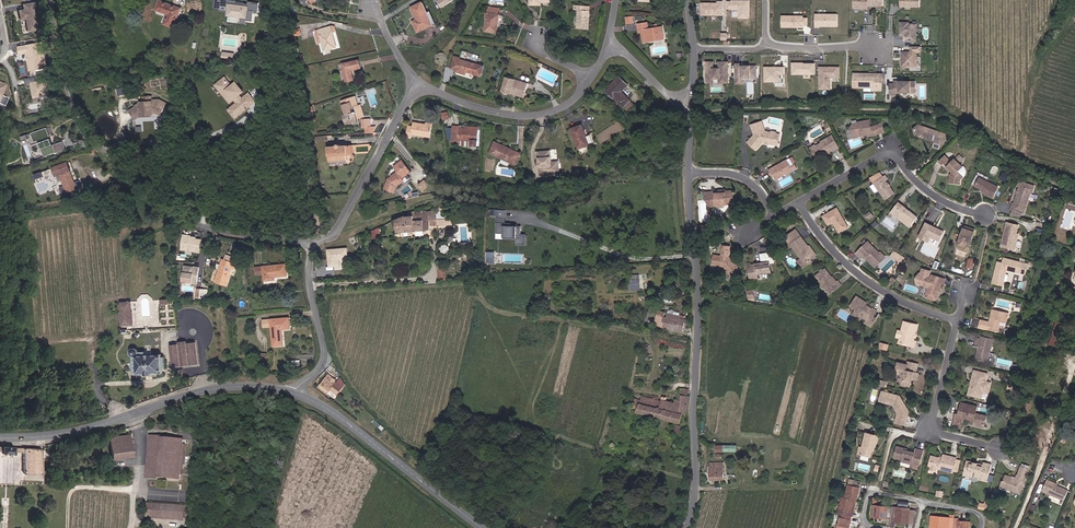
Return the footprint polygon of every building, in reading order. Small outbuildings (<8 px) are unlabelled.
[(262,13),(263,3),(252,1),(252,4),(240,2),(240,1),(236,0),(219,0),(218,8),(223,9),(223,11),(232,12),(238,13),(237,16),(245,17),(250,18),(250,20),(257,21),(258,12),(262,13)] [(439,3),(442,9),(456,1),(455,0),(444,0),(439,3)] [(855,9),(870,10),(870,7),(885,7),(885,0),(855,0),(855,9)] [(902,9),(922,9),(922,0),(902,0),(902,9)] [(33,2),(26,3),(27,9),(19,10),(21,19),(26,18),(28,31),(38,29),(33,2)] [(734,4),(730,3),(729,10),(734,11),(734,12),(741,12),(741,19),(750,20),(750,2),(734,2),(734,4)] [(420,28),(431,21),(425,12),(419,3),(414,6),(419,15),(414,18),(420,28)] [(724,17),(724,3),(719,3),(719,5),(713,5),(713,6),(711,6),(710,5),(703,5),(703,17),(724,17)] [(161,4),(158,13),(171,16),(167,26),(177,30),(183,11),(161,4)] [(574,8),(574,13),(577,13),(575,32),(587,33),(589,15),(585,14),(585,10),(574,8)] [(425,12),(431,21),(434,19),(428,10),(425,12)] [(497,17),(496,17),(486,15),(484,15),(483,19),(486,19),(484,33),(495,34),(497,17)] [(626,16),(627,23),(635,22),(634,15),(626,16)] [(839,16),(818,16),(818,28),(838,28),(839,16)] [(805,18),(784,18),(784,29),(804,29),(804,27),(809,27),(809,21),(805,21),(805,18)] [(335,23),(332,22),(319,26),(320,32),(322,39),(324,48),(337,45),(332,28),(336,27),(335,23)] [(910,24),(902,24),(902,37),(907,37),(907,38),(906,38),(906,42),(918,42),(918,26),(910,26),(910,24)] [(645,35),(647,43),(660,41),(660,43),(667,41),(665,29),(652,31),(651,25),(641,27),(642,35),(645,35)] [(42,42),(19,47),(20,54),(27,52),(30,70),(46,67),(42,42)] [(912,54),(903,54),(903,69),(918,69),(918,54),(922,54),(922,49),(912,48),(912,54)] [(342,61),(346,79),(354,77),(352,67),(360,65),(359,58),(342,61)] [(459,62),(459,61),(453,59),(450,71),(455,72),(455,74),(464,76),(464,74),(473,76),(474,71),(475,67),(459,62)] [(714,64),(708,64),(708,84),(715,84),(715,80),(721,80),(721,84),(730,84),(730,64),(721,64),(721,70),(714,70),(714,64)] [(743,65),(737,65),(738,85),(744,85),(744,79),(757,79),(757,67),(743,67),(743,65)] [(805,65),(794,65),(794,76),(816,76),(816,66),(805,66),(805,65)] [(785,69),(767,69),(767,83),(781,83),(781,76),(785,76),(785,69)] [(840,69),(821,69),(821,91),(831,91),(831,79),(840,79),(840,69)] [(870,75),(855,75),(855,89),(865,89),(865,87),(876,87),(876,91),(883,91),(883,84),(888,84),(888,75),(875,75),(874,76),(871,76),(870,75)] [(35,77),(25,78),(26,84),(31,83),(34,98),(49,95),(46,80),(36,82),(35,77)] [(229,77),(220,83),(230,96),(234,93),(241,101),(237,105),(233,108),(239,116),(249,108),(244,103),(247,100),(252,106),(258,100),(252,93),(246,98),(242,94),(247,90),(240,82),(235,85),(229,77)] [(622,109),(630,102),(621,93),(628,86),(619,77),(612,84),(613,86),(607,92),(622,109)] [(508,81),(504,95),(525,100),(529,86),(508,81)] [(896,83),(891,83),(891,94),(901,94),(901,91),(916,91),(916,81),(896,81),(896,83)] [(119,95),(126,94),(125,87),(117,88),(119,95)] [(357,92),(344,96),(350,119),(360,119),(358,115),(365,112),(362,100),(359,101),(357,92)] [(234,93),(230,96),(237,105),(241,101),(234,93)] [(132,109),(137,117),(144,113),(154,113),(155,110),(160,110),(164,112),(169,103),(162,99),(155,99),(155,101),(146,101),(142,101),(143,105),(138,105),(132,109)] [(630,102),(622,109),(626,113),(633,106),(630,102)] [(163,114),(164,112),(160,110),(155,110),(154,113),(144,113),(137,117),(138,119),(144,115),(155,116),(155,113),(160,113),(163,114)] [(442,112),(444,120),(451,118),(449,111),(442,112)] [(371,115),(363,115),(363,124),(372,123),(371,115)] [(777,138),(777,135),(776,131),(771,131),(771,132),(763,132),(761,121),(751,123),(752,135),(747,142),(756,150),(763,142),(766,143),(770,143),(770,145),(778,146),(780,139),(777,138)] [(870,128),(869,121),(856,123),(856,125),(852,126),(850,129),(851,134),(853,135),(855,136),(860,135),(859,133),(863,132),(864,134),(864,136),(868,135),(869,137),(876,135),(882,132),(881,124),(875,127),(870,128)] [(405,137),(410,138),(411,134),(430,137),(432,124),(425,123),(425,125),(413,123),(412,127),(407,126),(405,137)] [(46,125),(31,131),(34,140),(50,134),(46,125)] [(471,139),(471,144),(478,144),(478,129),(468,129),(460,128),(459,125),(453,125),(452,142),(460,142),(460,139),(471,139)] [(586,137),(582,126),(572,129),(579,149),(589,146),(590,147),(595,145),(591,135),(586,137)] [(928,131),(929,129),(918,126),(912,131),(915,137),(924,139),(924,138),(916,136),(918,128),(928,131)] [(924,138),(924,139),(932,142),(933,140),(943,144),(945,136),(943,135),(943,133),(929,129),(928,131),(918,128),(916,136),(924,138)] [(933,140),(932,142),(943,145),(948,142),(946,134),(943,133),(943,135),(945,136),(943,144),(933,140)] [(817,160),(821,158),(821,157),(824,155),(824,156),(828,154),(828,155),(837,149),(831,137),(821,143),(820,145),(816,147),(815,146),(810,149),(817,160)] [(51,138),(43,141),(49,155),(56,152),(51,138)] [(347,151),(347,141),(342,142),(341,140),(340,139),(339,138),(338,138),(337,138),(336,139),(335,140),(335,142),(329,142),(330,158),(347,158),(347,151)] [(498,144),(493,155),(518,165),(522,154),(498,144)] [(547,170),(547,175),(559,175),(558,162),(551,162),(549,152),(539,153),(540,170),(547,170)] [(944,166),(946,165),(947,164),(951,167),(949,168),(952,170),(954,172),(956,173),(953,177),(952,183),(960,184),(960,181),(961,179),(963,176),(959,173),(963,168),(956,161),(953,163),(947,157),(941,163),(944,166)] [(411,169),(403,158),(395,164),(399,169),(390,176),(390,177),(388,178),(384,186),(393,191),(396,185),(396,184),(404,179),(402,176),(411,169)] [(74,179),(72,169),(73,169),(71,161),(56,165),(58,173),(62,172),(66,184),(60,185),(62,191),(67,190),(77,188),(77,187),(82,186),(80,180),(75,181),(74,179)] [(768,172),(770,176),(771,175),(774,180),(792,171),(786,161),(768,172)] [(66,184),(62,172),(58,173),(56,165),(49,167),(57,193),(62,191),(60,185),(66,184)] [(876,185),(885,178),(881,173),(871,178),(876,185)] [(986,182),(988,178),(979,173),(974,185),(984,190),(983,192),(993,197),(997,187),(986,182)] [(423,187),(429,182),(425,177),(419,182),(423,187)] [(896,195),(891,188),(889,186),(887,182),(889,180),(886,177),(885,178),(876,185),(888,201),(896,195)] [(1021,193),(1019,193),(1016,203),(1014,203),(1012,209),(1014,210),(1023,213),(1025,213),(1031,192),(1033,191),(1035,187),(1033,184),(1021,181),(1020,185),(1020,188),(1020,189),(1022,190),(1021,193)] [(711,206),(720,206),(720,205),(729,205),(731,201),(735,201),(736,200),(736,194),(733,192),(726,192),(726,193),(725,193),(725,194),(722,194),(722,193),(720,193),(721,192),(709,192),(709,201),(711,201),(711,206)] [(268,203),(267,195),(259,196),(260,204),(268,203)] [(900,204),(892,214),(910,228),(918,219),(900,204)] [(507,211),(498,210),(497,234),(504,234),(504,238),(518,238),(517,244),(526,245),(527,235),(522,234),(522,227),(511,226),(512,224),(506,223),(507,211)] [(835,223),(834,224),(839,232),(847,227),(836,210),(824,217),(829,225),(834,222),(835,223)] [(430,226),(430,220),(438,219),(449,219),(448,211),(437,212),(437,211),(430,211),(431,215),(418,216),(418,211),(409,213),(409,217),(405,217),(405,216),(396,220),(398,233),(431,229),(430,226)] [(1004,241),(1002,240),(1001,245),(1010,247),(1011,244),(1013,245),(1014,242),(1017,240),(1019,233),(1017,233),(1019,226),(1007,222),(1004,234),(1005,235),(1004,241)] [(934,230),(935,228),(926,224),(920,239),(928,243),(931,237),(936,239),(936,240),(940,242),(944,232),(938,229),(937,231),(934,230)] [(379,228),(369,230),(371,239),(382,236),(379,228)] [(964,230),(961,238),(971,241),(974,231),(966,228),(965,230),(964,230)] [(791,246),(801,238),(796,231),(786,239),(791,246)] [(194,236),(186,235),(184,250),(203,253),(205,241),(199,240),(199,238),(194,238),(194,236)] [(807,249),(808,248),(802,238),(801,238),(791,246),(804,263),(814,256),(812,253),(811,253),(807,249)] [(862,257),(866,260),(868,258),(870,259),(870,261),(877,268),(883,261),(879,258),(879,254),(868,244),(857,254),(861,258),(862,257)] [(812,253),(814,256),(816,254),(810,246),(808,248),(807,249),(811,253),(812,253)] [(736,267),(734,264),(733,265),(730,261),(731,259),(733,249),(724,247),(722,257),(715,256),(713,268),(725,270),(732,280),(740,274),(739,272),(740,269),(738,267),(736,267)] [(894,250),(891,257),(901,261),(904,255),(894,250)] [(495,251),(487,251),(487,262),(495,262),(495,251)] [(973,269),(976,258),(970,257),(967,267),(973,269)] [(236,268),(237,262),(225,259),(218,283),(229,286),(234,268),(236,268)] [(1011,270),(1012,268),(1019,270),(1018,272),(1022,273),(1023,271),(1028,272),(1029,266),(1025,264),(1006,259),(1005,264),(999,262),(995,279),(997,279),(999,282),(998,283),(1005,285),(1006,279),(1005,279),(1006,275),(1007,275),(1009,270),(1011,270)] [(769,260),(762,260),(762,264),(756,265),(756,268),(749,268),(750,279),(758,278),(758,274),(770,272),(769,260)] [(288,264),(266,266),(267,274),(268,280),(278,279),(278,276),(289,275),(288,264)] [(267,274),(266,266),(257,266),(258,275),(267,274)] [(439,266),(438,279),(447,279),(447,266),(439,266)] [(197,268),(188,267),(186,281),(195,282),(194,283),(200,284),(202,268),(197,267),(197,268)] [(830,291),(832,293),(840,287),(837,282),(836,284),(832,278),(831,279),(825,271),(816,278),(827,292),(830,291)] [(940,291),(941,285),(943,285),(944,281),(932,278),(931,279),(929,279),(930,274),(922,272),(921,277),(919,276),(917,285),(925,287),(924,288),(928,289),(929,292),(928,297),(927,297),(927,299),(928,300),(936,302),(938,301),(939,295),(938,294),(939,292),(940,291)] [(641,290),(641,274),(630,274),(630,290),(641,290)] [(867,321),(869,323),(876,313),(871,309),(871,310),(866,307),(866,309),(864,308),(865,303),(856,298),(850,308),(856,312),(858,316),(867,321)] [(133,324),(132,301),(122,302),(123,324),(133,324)] [(993,321),(991,321),(991,322),(982,320),(980,328),(998,332),(1001,321),(1006,322),(1008,314),(993,310),(992,318),(994,319),(993,321)] [(653,324),(655,324),(654,325),(683,332),(686,320),(680,319),(681,316),(658,311),(657,316),(655,316),(655,319),(656,319),(655,322),(654,322),(653,324)] [(1061,318),(1058,317),(1051,339),(1061,343),(1069,320),(1061,318)] [(265,319),(266,329),(274,329),(275,345),(285,345),(284,329),(292,329),(291,318),(265,319)] [(914,339),(915,336),(917,327),(904,323),(902,332),(900,339),(899,343),(914,347),(915,343),(913,342),(914,339)] [(988,362),(994,336),(987,334),(986,338),(983,338),(982,341),(981,347),(978,358),(983,359),(983,361),(988,362)] [(1060,348),(1061,343),(1051,339),(1049,344),(1060,348)] [(199,366),(197,343),(171,346),(174,368),(199,366)] [(165,368),(165,364),(164,364),(164,361),(165,361),(165,358),(163,358),(163,355),(152,355),(152,348),(153,348),(153,347),(152,347),(146,347),(145,347),(145,348),(146,348),(146,352),(139,352),(139,350),(137,348),(133,348),(131,350),(131,354),(134,356),(135,363),(134,363),(134,368),(135,368),(135,375),(133,375),(133,378),(148,378),(148,380),(155,380),(154,378),(157,377),(157,375),(164,374),(164,373),(165,373),(165,371),(165,368)] [(916,371),(917,368),(907,366),(905,375),(902,375),(901,379),(905,380),(904,383),(912,385),(914,378),(917,379),(918,372),(916,371)] [(984,376),(984,374),(974,372),(973,380),(975,380),(974,383),(972,382),(970,390),(981,392),(982,390),(984,390),(989,392),(991,383),(986,382),(987,376),(984,376)] [(337,392),(343,384),(339,382),(340,382),(334,378),(335,376),(330,373),(320,387),(330,393),(333,389),(337,392)] [(345,386),(343,384),(337,392),(340,394),(345,386)] [(683,395),(683,397),(682,402),(680,402),(679,401),(676,400),(675,404),(663,401),(662,402),(642,398),(641,401),(641,404),(637,403),(637,401),(635,400),(634,405),(639,406),(637,413),(680,423),(682,415),(688,413),(688,411),(689,403),(690,396),(689,396),(689,389),(681,388),(680,394),(681,395),(683,395)] [(902,401),(899,396),(889,394),(882,392),(880,401),(892,404),(897,413),(895,423),(904,425),(907,411),(905,406),(902,406),(901,403),(902,401)] [(978,407),(973,406),(962,404),(960,415),(956,414),(954,424),(963,426),(964,421),(965,418),(970,419),(970,420),(974,421),(973,423),(972,426),(984,428),(986,418),(977,415),(978,409),(978,407)] [(872,452),(873,447),(875,447),(876,448),(879,438),(866,435),(862,449),(861,454),(862,454),(869,456),(871,456),(872,452)] [(133,457),(130,436),(108,438),(111,460),(133,457)] [(157,474),(160,440),(160,437),(153,437),(150,477),(157,477),(157,474)] [(162,477),(168,437),(162,437),(162,440),(160,440),(157,474),(160,474),(160,477),(162,477)] [(185,439),(168,437),(162,477),(183,478),(184,474),(185,443),(185,439)] [(42,450),(27,449),(0,446),(0,452),(3,453),(3,455),(15,455),(15,453),(24,453),(24,475),(41,475),(42,450)] [(905,452),(905,450),(897,448),(894,459),(902,461),(902,463),(920,467),(924,451),(916,450),(915,454),(905,452)] [(956,461),(957,459),(944,456),(943,460),(932,457),(929,467),(931,468),(937,469),(953,473),(953,472),(956,461)] [(983,467),(978,465),(977,467),(974,467),(971,466),(972,463),(967,462),(963,474),(972,476),(974,471),(975,472),(975,474),(980,476),(980,479),(979,480),(988,483),(992,466),(984,464),(983,467)] [(723,463),(711,464),(711,480),(724,480),(723,463)] [(1006,476),(1004,484),(1006,488),(1011,489),(1011,492),(1022,495),(1029,469),(1020,467),(1017,479),(1006,476)] [(1053,485),(1053,483),(1045,480),(1042,490),(1064,498),(1066,490),(1053,485)] [(848,483),(844,499),(853,501),(855,502),(859,485),(848,483)] [(842,516),(844,516),(849,518),(853,501),(844,499),(841,498),(838,510),(843,511),(842,516)] [(158,505),(157,518),(188,519),(189,507),(158,505)] [(891,520),(892,512),(888,511),(888,507),(875,507),(875,518),(891,520)] [(905,512),(905,510),(892,508),(892,512),(891,520),(891,522),(910,524),(911,513),(905,512)] [(844,516),(843,519),(839,518),(837,527),(849,527),(851,518),(849,518),(844,516)] [(932,527),(952,527),(952,525),(952,523),(949,523),(949,520),(932,518),(931,527),(932,527)]
